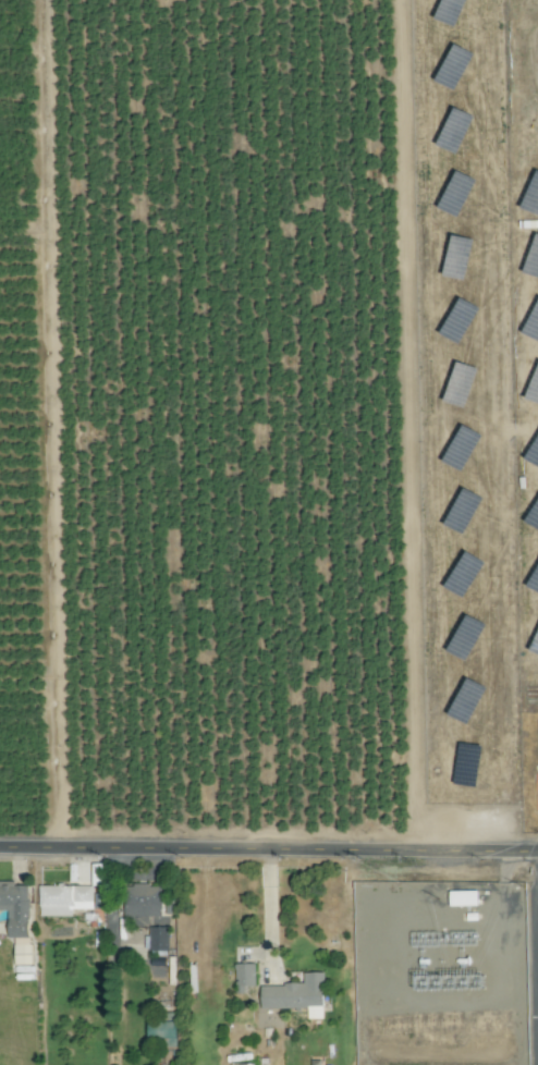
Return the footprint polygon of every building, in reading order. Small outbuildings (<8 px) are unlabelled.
[(526,344),(526,358),(537,358),(537,344),(526,344)] [(517,364),(517,382),(537,382),(537,364),(517,364)] [(8,912),(9,939),(30,939),(29,883),(0,883),(0,912),(8,912)] [(162,886),(125,886),(125,917),(162,917),(162,886)] [(73,918),(73,911),(93,911),(93,887),(40,887),(40,918),(73,918)] [(149,952),(168,952),(168,928),(149,928),(149,952)] [(235,965),(235,994),(245,994),(245,988),(255,988),(255,965),(235,965)] [(323,974),(303,974),(303,986),(260,986),(260,1010),(308,1010),(308,1020),(323,1020),(323,974)]
